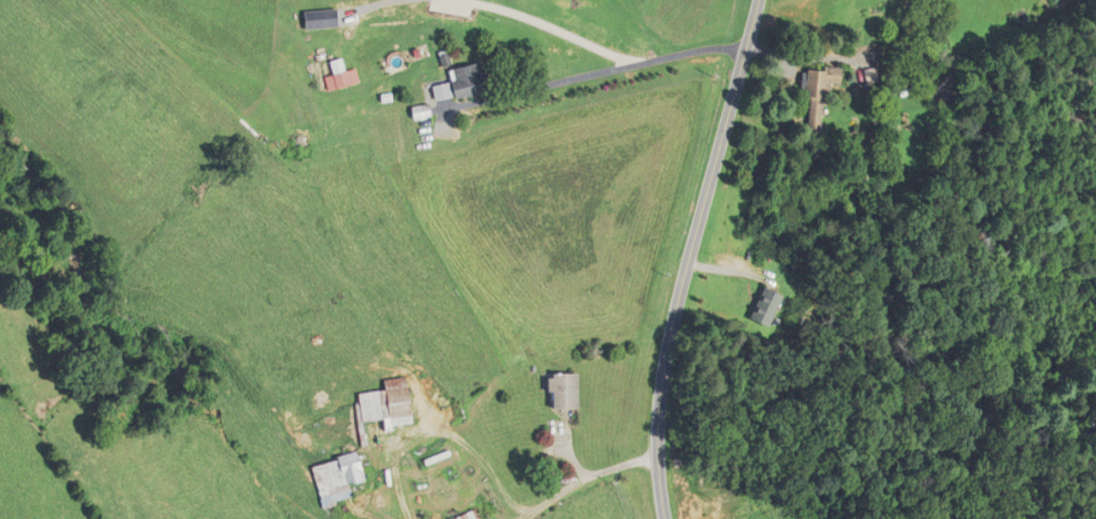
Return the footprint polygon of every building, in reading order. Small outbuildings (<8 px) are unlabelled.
[(439,86),(442,102),(488,92),(482,63),(452,69),(455,82),(439,86)] [(810,97),(806,132),(823,134),(829,83),(840,85),(841,71),(804,67),(801,96),(810,97)] [(779,297),(760,289),(746,321),(765,329),(779,297)] [(551,374),(551,410),(581,410),(581,374),(551,374)] [(356,394),(360,434),(413,429),(408,378),(382,380),(383,392),(356,394)] [(311,467),(323,506),(351,497),(347,487),(366,481),(357,453),(311,467)] [(481,509),(454,518),(484,518),(481,509)]
